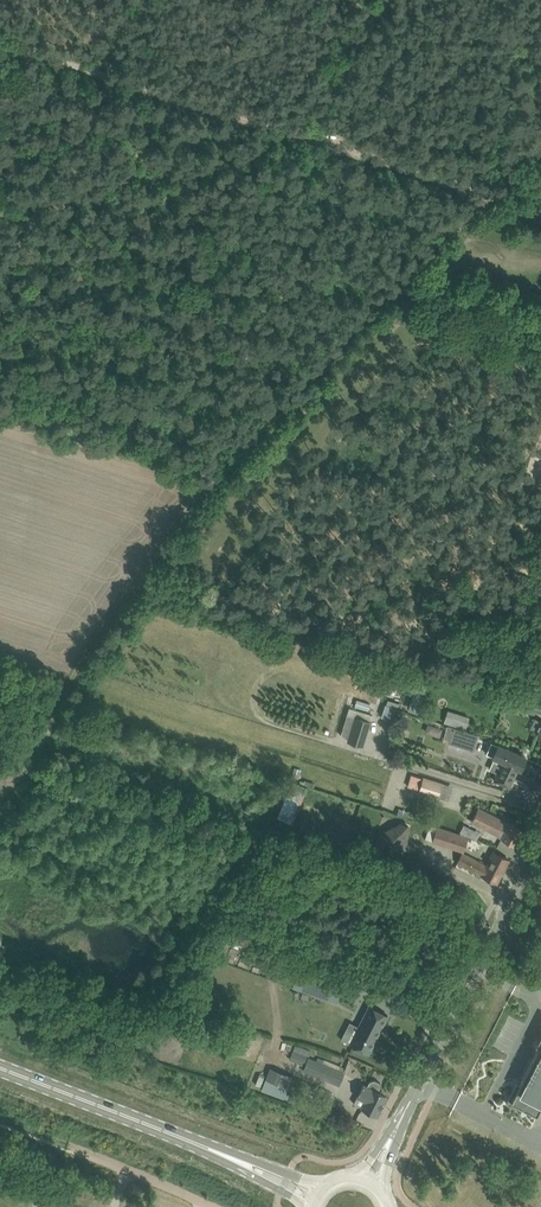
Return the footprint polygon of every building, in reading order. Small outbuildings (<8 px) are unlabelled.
[(357,699),(355,706),(368,710),(370,703),(357,699)] [(386,718),(389,706),(381,704),(378,716),(386,718)] [(346,741),(363,746),(372,715),(349,708),(341,735),(348,737),(346,741)] [(461,715),(457,727),(465,729),(468,718),(461,715)] [(429,722),(426,731),(441,736),(444,727),(429,722)] [(478,735),(447,725),(444,737),(448,738),(447,741),(473,749),(478,735)] [(491,742),(486,753),(493,756),(493,757),(503,761),(495,780),(509,786),(518,767),(520,768),(526,756),(515,752),(498,745),(491,742)] [(292,776),(299,778),(301,769),(294,767),(292,776)] [(412,774),(408,786),(419,790),(419,791),(437,797),(442,782),(423,776),(423,778),(412,774)] [(293,781),(279,818),(293,824),(308,787),(293,781)] [(481,825),(485,828),(502,836),(501,838),(505,840),(515,846),(524,830),(513,824),(509,822),(478,806),(472,821),(481,825)] [(406,816),(407,811),(398,808),(396,814),(405,817),(406,816)] [(407,811),(406,816),(413,819),(415,813),(407,811)] [(380,833),(378,842),(389,849),(394,847),(407,849),(408,839),(406,838),(410,826),(407,823),(394,823),(380,833)] [(465,824),(461,831),(470,835),(474,828),(465,824)] [(429,825),(425,838),(432,840),(432,841),(464,851),(468,837),(429,825)] [(457,862),(476,872),(475,875),(480,877),(482,875),(490,879),(489,880),(491,880),(497,882),(509,859),(494,851),(487,865),(462,853),(457,862)] [(412,865),(417,875),(429,868),(424,859),(412,865)] [(337,1002),(345,979),(300,964),(292,986),(337,1002)] [(369,1005),(350,1043),(369,1053),(388,1015),(369,1005)] [(149,1040),(145,1049),(151,1051),(154,1043),(149,1040)] [(520,1084),(516,1083),(506,1103),(521,1110),(522,1107),(537,1114),(540,1107),(540,1042),(520,1084)] [(345,1070),(294,1050),(290,1060),(300,1064),(299,1065),(304,1067),(302,1072),(339,1086),(345,1070)] [(270,1067),(261,1089),(282,1097),(291,1075),(270,1067)] [(354,1103),(366,1109),(376,1114),(386,1096),(380,1093),(382,1087),(381,1083),(374,1079),(369,1081),(367,1086),(363,1085),(354,1103)] [(31,1206),(32,1206),(43,1206),(44,1201),(33,1199),(31,1206)]
